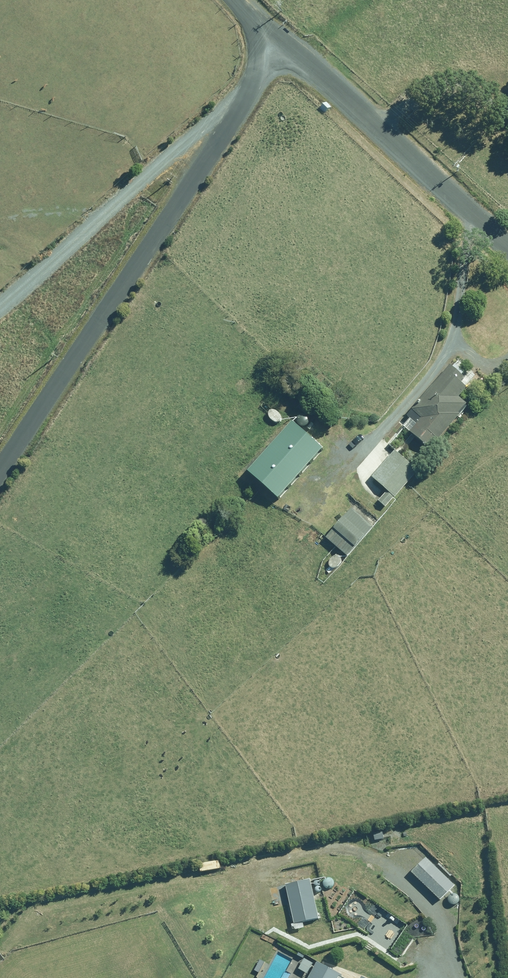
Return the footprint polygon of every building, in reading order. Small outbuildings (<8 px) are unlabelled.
[(447,366),(410,410),(420,418),(407,433),(426,449),(465,405),(456,396),(463,388),(456,382),(460,378),(447,366)] [(244,471),(276,499),(320,450),(289,422),(244,471)] [(371,477),(386,490),(377,500),(385,507),(416,472),(393,452),(371,477)] [(349,509),(325,538),(347,556),(371,528),(349,509)] [(439,899),(453,884),(424,857),(410,872),(439,899)] [(296,924),(319,918),(309,878),(283,885),(294,928),(297,927),(296,924)] [(358,910),(355,894),(334,899),(337,915),(358,910)] [(315,962),(306,977),(344,977),(315,962)]
